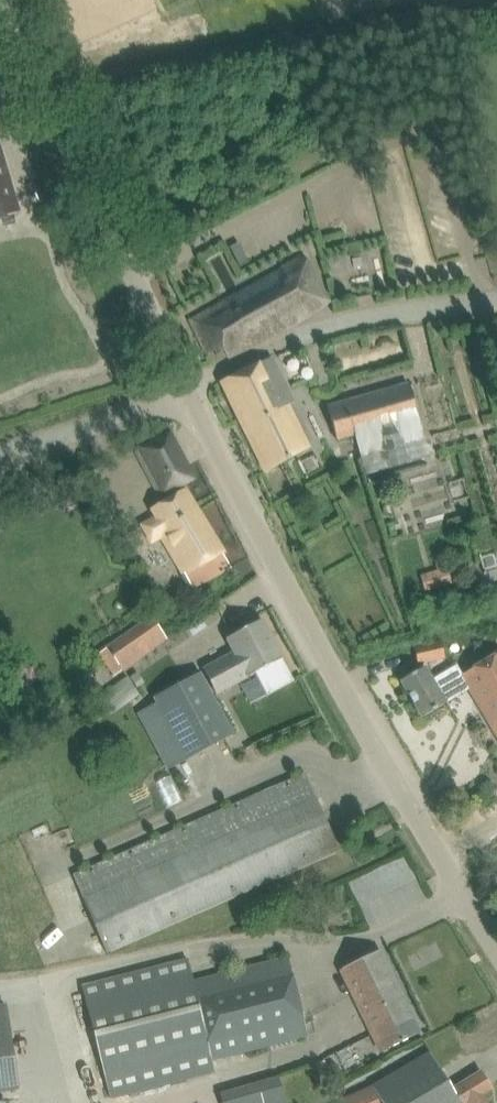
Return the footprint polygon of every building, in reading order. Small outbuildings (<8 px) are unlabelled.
[(17,213),(0,154),(0,218),(17,213)] [(238,243),(230,248),(240,267),(248,262),(238,243)] [(229,358),(292,324),(290,309),(322,295),(303,258),(190,319),(206,353),(222,346),(229,358)] [(293,402),(271,357),(221,382),(265,471),(307,448),(286,405),(293,402)] [(360,457),(424,439),(408,383),(327,406),(336,440),(354,435),(360,457)] [(194,479),(169,433),(134,452),(159,497),(194,479)] [(192,591),(212,579),(231,567),(185,491),(153,510),(157,518),(143,526),(153,542),(160,537),(192,591)] [(452,583),(445,560),(435,563),(436,569),(420,574),(424,591),(452,583)] [(163,640),(161,636),(149,618),(98,653),(113,674),(163,640)] [(267,695),(274,691),(293,680),(261,619),(224,639),(233,654),(206,669),(206,667),(202,669),(215,693),(254,672),(267,695)] [(417,663),(438,658),(445,657),(441,641),(413,647),(417,663)] [(463,675),(457,664),(433,678),(425,666),(400,680),(422,716),(469,689),(496,672),(496,655),(463,675)] [(168,769),(233,734),(200,671),(154,695),(157,702),(137,712),(168,769)] [(136,672),(129,677),(136,688),(143,683),(136,672)] [(469,689),(496,736),(496,672),(469,689)] [(128,676),(98,695),(110,714),(140,695),(136,688),(129,677),(128,676)] [(105,952),(318,859),(338,850),(305,773),(72,875),(105,952)] [(418,1033),(378,951),(339,970),(379,1052),(418,1033)] [(214,1069),(211,1059),(307,1035),(287,957),(193,982),(187,958),(82,985),(111,1098),(214,1069)] [(0,1004),(0,1094),(17,1091),(6,1004),(0,1004)] [(481,1094),(490,1089),(480,1071),(451,1089),(429,1052),(372,1087),(336,1102),(487,1102),(481,1094)] [(223,1102),(285,1102),(277,1076),(220,1092),(223,1102)]
